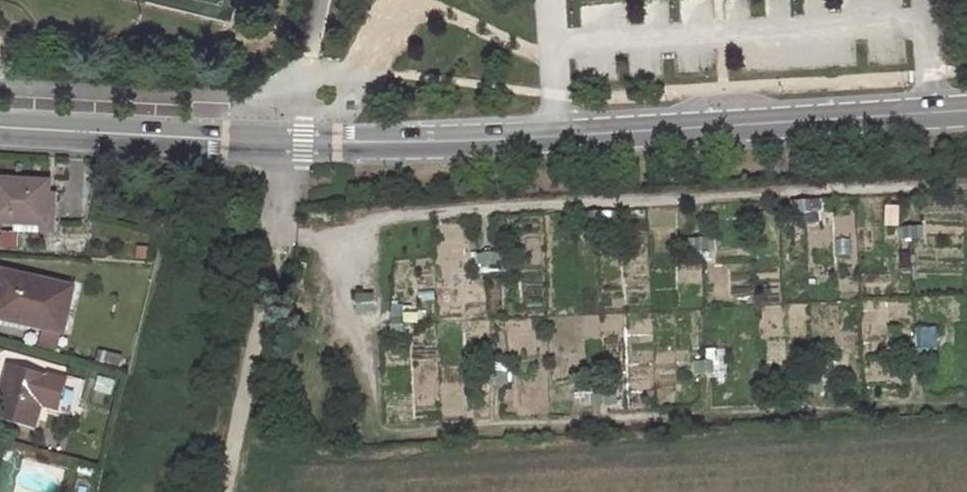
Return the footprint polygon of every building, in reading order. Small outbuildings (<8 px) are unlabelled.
[(0,178),(0,221),(52,223),(54,180),(0,178)] [(814,201),(791,202),(792,213),(815,211),(814,201)] [(606,213),(583,214),(584,225),(607,223),(606,213)] [(921,227),(898,228),(898,239),(921,237),(921,227)] [(714,238),(691,240),(691,251),(714,249),(714,238)] [(497,252),(474,254),(475,265),(497,263),(497,252)] [(7,270),(0,295),(0,316),(64,332),(76,286),(7,270)] [(372,295),(354,295),(355,313),(372,313),(372,295)] [(400,335),(399,313),(388,313),(389,336),(400,335)] [(928,350),(905,352),(906,362),(929,361),(928,350)] [(718,361),(695,362),(695,373),(718,372),(718,361)] [(9,362),(0,394),(0,416),(35,427),(50,373),(9,362)] [(500,373),(477,374),(478,385),(501,384),(500,373)] [(824,382),(801,383),(801,394),(824,392),(824,382)] [(613,395),(590,396),(591,407),(614,406),(613,395)]
